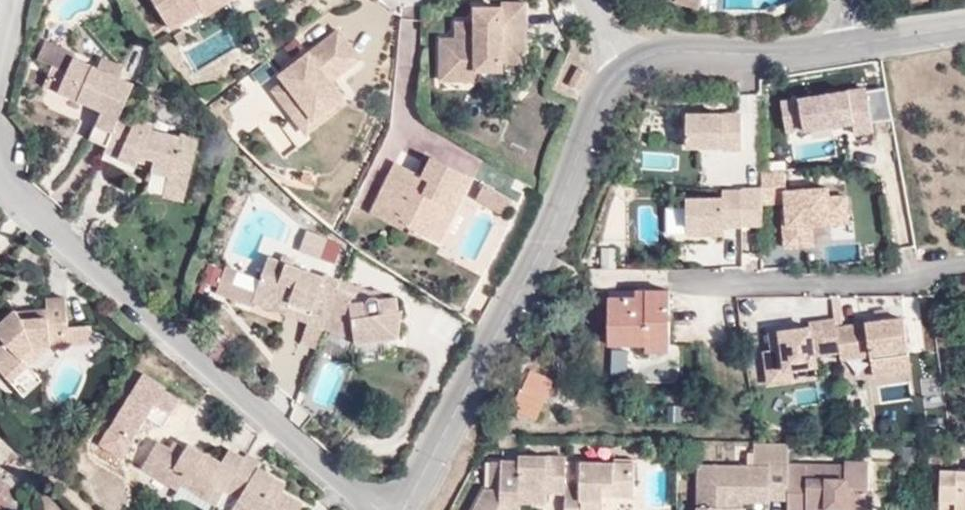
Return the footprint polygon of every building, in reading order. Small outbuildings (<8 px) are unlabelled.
[(171,21),(202,3),(206,9),(221,0),(158,0),(171,21)] [(666,3),(696,13),(700,0),(667,0),(666,3)] [(474,69),(474,60),(500,61),(501,51),(523,51),(524,3),(500,1),(499,7),(487,7),(486,18),(472,18),(472,21),(454,21),(454,37),(438,37),(437,76),(455,77),(456,69),(474,69)] [(486,18),(487,7),(473,7),(472,18),(486,18)] [(271,86),(291,112),(302,102),(311,113),(339,91),(328,75),(357,54),(337,25),(278,69),(283,76),(271,86)] [(90,115),(106,123),(119,94),(127,74),(112,67),(116,57),(96,49),(91,59),(67,47),(61,61),(52,81),(95,102),(90,115)] [(501,51),(500,61),(523,61),(523,51),(501,51)] [(45,55),(37,74),(52,81),(61,61),(45,55)] [(474,60),(474,69),(500,70),(500,61),(474,60)] [(456,69),(455,77),(473,78),(474,69),(456,69)] [(783,131),(848,118),(852,133),(870,130),(869,121),(890,118),(883,88),(859,92),(861,88),(778,104),(783,131)] [(304,129),(344,97),(339,91),(311,113),(302,102),(291,112),(304,129)] [(162,165),(182,169),(192,128),(175,122),(174,128),(147,121),(148,113),(127,106),(119,94),(106,123),(101,135),(99,143),(131,157),(135,147),(149,150),(147,162),(162,165)] [(106,123),(90,115),(85,128),(101,135),(106,123)] [(740,128),(685,129),(685,161),(721,161),(721,163),(740,163),(740,128)] [(411,183),(384,168),(363,208),(396,225),(399,220),(423,231),(439,197),(446,201),(460,169),(427,151),(417,170),(411,183)] [(417,170),(390,156),(384,168),(411,183),(417,170)] [(158,182),(178,187),(182,169),(162,165),(158,182)] [(826,188),(784,192),(782,167),(756,169),(759,200),(737,202),(741,240),(761,238),(760,218),(781,216),(783,246),(811,243),(809,223),(842,220),(840,197),(827,199),(826,188)] [(439,197),(423,231),(435,238),(468,173),(460,169),(446,201),(439,197)] [(509,199),(481,182),(472,196),(501,213),(509,199)] [(741,240),(737,202),(722,205),(722,213),(686,213),(686,248),(724,248),(724,240),(741,240)] [(684,232),(679,207),(663,210),(668,235),(684,232)] [(335,266),(343,243),(304,230),(296,254),(335,266)] [(227,273),(230,262),(219,257),(208,284),(242,295),(244,291),(346,328),(347,335),(390,327),(396,304),(391,304),(389,289),(369,291),(367,287),(363,285),(359,285),(357,288),(356,292),(343,293),(348,277),(261,246),(249,280),(227,273)] [(41,335),(61,334),(60,314),(59,287),(39,288),(39,298),(41,307),(15,309),(9,299),(0,307),(0,370),(4,374),(22,355),(15,348),(27,334),(41,335)] [(602,339),(640,341),(640,333),(662,334),(660,289),(601,287),(602,339)] [(41,307),(39,298),(9,299),(15,309),(41,307)] [(907,361),(900,307),(834,317),(838,341),(839,347),(869,343),(872,366),(907,361)] [(777,321),(767,323),(769,339),(779,338),(783,360),(812,356),(816,355),(815,345),(838,341),(834,317),(833,308),(810,312),(811,316),(777,320),(777,321)] [(83,314),(60,314),(61,334),(85,333),(83,314)] [(641,347),(662,348),(662,334),(640,333),(640,341),(641,347)] [(15,348),(22,355),(41,335),(27,334),(15,348)] [(779,338),(769,339),(761,341),(766,374),(814,367),(812,356),(783,360),(779,338)] [(22,355),(4,374),(9,379),(26,361),(22,355)] [(531,416),(549,382),(527,370),(509,404),(531,416)] [(168,430),(162,439),(172,444),(178,436),(168,430)] [(172,444),(162,439),(150,432),(135,457),(171,479),(174,474),(206,493),(209,495),(218,481),(230,489),(217,509),(284,509),(295,493),(276,481),(280,474),(251,456),(254,452),(240,444),(238,448),(221,438),(213,451),(181,432),(178,436),(172,444)] [(747,439),(748,463),(784,463),(784,440),(747,439)] [(520,460),(503,460),(503,485),(491,485),(483,487),(470,509),(520,509),(523,503),(528,490),(548,490),(566,491),(566,509),(606,509),(606,495),(607,482),(635,482),(635,461),(567,461),(567,455),(520,454),(520,460)] [(798,463),(784,463),(748,463),(694,462),(693,509),(730,509),(731,493),(785,492),(785,504),(785,509),(842,509),(843,502),(872,501),(872,488),(861,487),(860,455),(838,455),(838,463),(839,476),(798,476),(798,463)] [(503,485),(503,460),(492,460),(491,485),(503,485)] [(839,476),(838,463),(798,463),(798,476),(839,476)] [(937,495),(953,495),(952,508),(964,508),(964,464),(937,465),(937,495)] [(168,487),(201,502),(206,493),(174,474),(171,479),(168,487)] [(207,509),(217,509),(230,489),(218,481),(209,495),(213,499),(207,509)] [(606,495),(636,495),(635,482),(607,482),(606,495)] [(528,490),(523,503),(546,502),(548,490),(528,490)] [(730,509),(743,509),(743,504),(785,504),(785,492),(731,493),(730,509)] [(937,495),(937,508),(952,508),(953,495),(937,495)]
